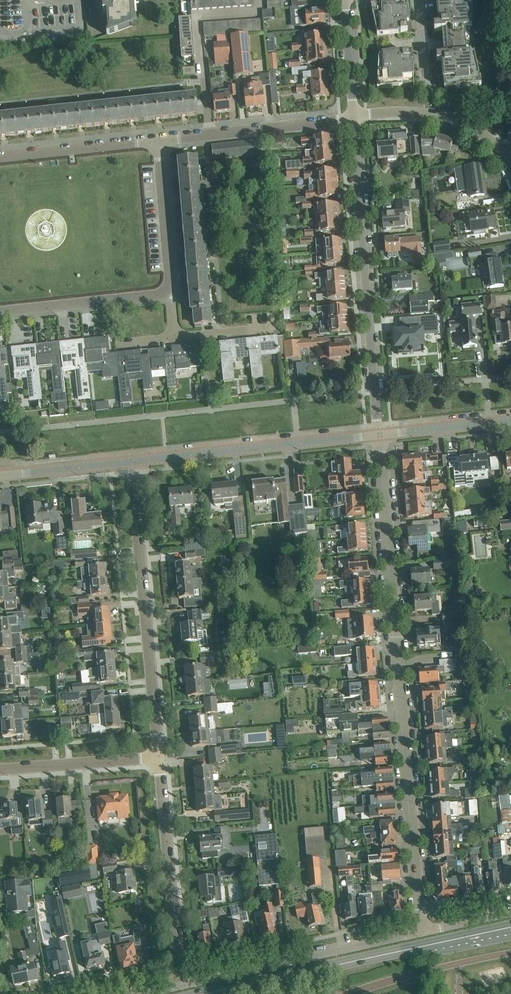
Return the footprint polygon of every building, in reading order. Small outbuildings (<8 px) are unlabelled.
[(103,13),(106,13),(107,35),(136,24),(135,3),(139,2),(139,1),(138,0),(102,0),(103,13)] [(410,21),(409,21),(407,0),(400,0),(370,2),(377,35),(411,32),(410,21)] [(474,26),(472,26),(473,0),(437,0),(439,19),(437,19),(438,25),(434,25),(434,31),(442,30),(444,55),(436,56),(437,62),(441,62),(441,67),(442,67),(444,89),(481,86),(474,54),(476,54),(478,49),(479,43),(478,37),(477,31),(474,26)] [(307,6),(299,7),(298,7),(298,16),(307,15),(308,26),(323,24),(322,10),(307,11),(307,6)] [(268,10),(262,10),(263,19),(275,18),(275,9),(268,10)] [(192,18),(182,19),(183,38),(181,38),(182,59),(195,58),(192,18)] [(306,50),(325,48),(324,35),(315,36),(314,32),(301,32),(302,43),(291,44),(292,51),(306,50)] [(251,74),(248,34),(231,36),(235,76),(251,74)] [(274,34),(267,35),(268,53),(275,52),(274,34)] [(401,39),(401,47),(414,47),(414,39),(401,39)] [(229,42),(213,43),(214,57),(230,56),(229,42)] [(306,50),(306,57),(302,57),(302,65),(308,64),(308,63),(326,61),(325,48),(306,50)] [(269,53),(270,69),(278,69),(277,53),(269,53)] [(414,63),(413,55),(413,53),(379,55),(377,88),(414,86),(412,63),(414,63)] [(195,67),(183,67),(183,75),(196,75),(195,67)] [(272,89),(277,88),(278,88),(276,70),(270,71),(272,89)] [(312,85),(328,84),(327,72),(304,74),(303,74),(303,79),(311,79),(312,84),(312,85)] [(245,93),(246,98),(247,108),(264,106),(262,92),(261,85),(260,77),(251,78),(252,86),(245,86),(246,93),(245,93)] [(312,85),(312,84),(296,86),(297,93),(312,91),(313,98),(329,96),(328,84),(312,85)] [(230,110),(228,96),(236,95),(235,85),(229,85),(230,89),(219,90),(219,97),(214,97),(216,111),(230,110)] [(277,88),(272,89),(271,89),(272,104),(279,103),(277,88)] [(144,100),(146,121),(172,118),(170,98),(160,99),(159,89),(152,90),(153,99),(144,100)] [(170,98),(172,118),(198,115),(195,95),(170,98)] [(40,112),(43,132),(68,129),(66,109),(57,110),(56,100),(48,101),(49,111),(40,112)] [(118,103),(120,123),(146,121),(144,100),(118,103)] [(92,106),(94,126),(120,123),(118,103),(92,106)] [(66,109),(68,129),(94,126),(92,106),(66,109)] [(15,114),(17,135),(43,132),(40,112),(15,114)] [(17,135),(15,114),(0,116),(0,136),(17,135)] [(378,159),(388,158),(398,157),(396,139),(407,138),(406,130),(388,132),(389,143),(377,144),(378,159)] [(449,156),(455,158),(458,148),(452,146),(453,140),(437,135),(436,137),(421,137),(421,147),(422,156),(431,155),(431,147),(434,147),(433,148),(450,153),(449,156)] [(315,150),(333,149),(332,136),(301,139),(302,145),(314,144),(315,150)] [(411,155),(419,155),(418,137),(410,138),(411,155)] [(254,141),(256,155),(263,154),(261,140),(254,141)] [(247,141),(240,142),(242,156),(249,155),(247,141)] [(254,141),(247,141),(249,155),(256,155),(254,141)] [(240,142),(233,143),(235,157),(242,156),(240,142)] [(235,157),(233,143),(226,144),(228,158),(235,157)] [(221,158),(219,144),(212,145),(214,159),(221,158)] [(226,144),(219,144),(221,158),(228,158),(226,144)] [(333,149),(315,150),(305,151),(305,157),(302,158),(302,160),(288,161),(289,169),(294,169),(299,168),(306,168),(306,164),(335,162),(333,149)] [(180,186),(199,184),(197,159),(178,160),(180,186)] [(466,168),(456,169),(459,192),(469,191),(470,197),(474,196),(484,195),(484,194),(485,194),(484,186),(483,186),(480,166),(472,167),(466,168)] [(318,185),(336,183),(335,170),(304,172),(304,179),(311,178),(312,185),(318,185)] [(305,192),(305,196),(296,197),(297,202),(306,202),(306,198),(337,196),(336,183),(318,185),(318,191),(305,192)] [(201,209),(199,184),(180,186),(183,210),(201,209)] [(474,206),(473,199),(456,202),(457,209),(474,206)] [(405,226),(404,218),(404,213),(409,212),(408,201),(397,202),(398,213),(382,214),(384,228),(405,226)] [(319,219),(339,217),(338,204),(314,206),(314,212),(319,212),(319,219)] [(282,205),(273,206),(273,214),(282,213),(282,205)] [(201,209),(183,210),(185,236),(203,234),(201,209)] [(477,212),(463,214),(465,232),(473,231),(474,235),(473,235),(473,236),(487,234),(487,233),(486,233),(486,232),(485,229),(495,228),(493,212),(477,214),(477,212)] [(339,217),(319,219),(320,225),(315,225),(316,232),(340,230),(339,217)] [(203,234),(185,236),(187,260),(206,259),(203,234)] [(398,257),(398,252),(413,251),(414,256),(422,256),(420,237),(399,239),(399,238),(385,239),(386,253),(388,253),(388,258),(398,257)] [(318,253),(342,251),(341,239),(330,240),(330,239),(317,240),(318,253)] [(286,240),(279,241),(280,255),(287,254),(286,240)] [(434,252),(449,250),(448,241),(433,242),(434,252)] [(469,258),(481,256),(480,249),(468,250),(469,258)] [(343,263),(342,251),(318,253),(319,259),(320,266),(332,265),(332,264),(343,263)] [(445,253),(431,255),(432,265),(446,263),(445,259),(445,253)] [(486,264),(480,264),(483,280),(484,289),(490,288),(494,287),(504,286),(503,284),(504,284),(503,278),(502,278),(500,260),(497,261),(496,254),(486,255),(485,255),(486,264)] [(208,284),(206,259),(187,260),(189,285),(208,284)] [(327,286),(345,284),(344,272),(326,273),(315,274),(315,279),(320,279),(321,286),(327,286)] [(280,274),(281,290),(289,289),(289,274),(280,274)] [(405,276),(405,275),(398,275),(398,277),(392,278),(393,291),(413,289),(412,276),(405,276)] [(211,323),(208,284),(189,285),(191,310),(193,310),(195,327),(202,326),(201,324),(211,323)] [(324,294),(324,295),(316,295),(317,301),(328,300),(328,299),(346,298),(345,284),(327,286),(328,294),(324,294)] [(434,302),(433,294),(409,296),(411,315),(429,313),(428,302),(434,302)] [(486,308),(496,307),(495,296),(485,297),(486,308)] [(482,315),(481,305),(481,303),(461,305),(463,321),(449,323),(450,333),(461,331),(463,348),(477,346),(474,319),(473,319),(473,316),(482,315)] [(324,320),(347,318),(346,305),(329,307),(329,306),(317,307),(318,313),(323,312),(324,320)] [(492,313),(495,344),(502,343),(502,344),(510,343),(510,325),(507,326),(507,319),(509,319),(508,311),(492,313)] [(395,333),(394,333),(395,339),(394,339),(394,340),(395,340),(395,347),(397,347),(398,354),(399,354),(399,352),(411,351),(411,353),(413,353),(412,351),(416,351),(415,345),(423,344),(422,333),(437,332),(437,334),(438,334),(437,315),(399,318),(399,319),(402,319),(402,330),(400,331),(400,330),(395,331),(395,333)] [(324,320),(324,329),(319,329),(320,334),(331,334),(331,333),(349,332),(347,318),(324,320)] [(250,355),(249,355),(252,379),(263,378),(260,354),(279,352),(277,336),(258,338),(258,340),(256,341),(256,340),(249,340),(249,339),(248,339),(250,355)] [(84,340),(84,345),(86,360),(102,358),(104,378),(112,377),(118,376),(116,353),(110,354),(108,337),(107,337),(108,343),(101,343),(100,338),(92,339),(93,340),(85,341),(85,340),(84,340)] [(285,342),(286,358),(300,357),(299,348),(326,346),(328,361),(341,360),(340,357),(351,357),(349,340),(329,341),(329,338),(285,342)] [(60,342),(60,344),(60,348),(62,363),(63,368),(76,367),(79,399),(89,398),(90,399),(91,399),(86,360),(84,345),(84,340),(84,339),(83,339),(83,341),(77,342),(76,341),(70,341),(70,342),(61,343),(61,342),(60,342)] [(250,355),(248,339),(229,341),(230,343),(227,344),(227,343),(220,343),(224,381),(224,379),(234,378),(232,357),(249,355),(250,355)] [(36,345),(36,350),(39,365),(51,364),(55,395),(52,395),(53,403),(67,402),(63,368),(62,363),(60,348),(60,344),(52,344),(52,343),(45,344),(45,345),(37,346),(37,345),(36,345)] [(23,347),(12,349),(15,379),(16,379),(15,372),(27,371),(28,371),(30,390),(31,399),(42,398),(39,365),(36,350),(36,345),(36,344),(35,344),(35,346),(29,347),(29,346),(23,346),(23,347)] [(172,352),(164,353),(166,368),(168,387),(177,386),(175,371),(190,369),(190,365),(200,364),(198,344),(187,345),(187,346),(179,347),(179,346),(171,347),(172,352)] [(9,407),(4,365),(8,365),(7,348),(5,349),(5,347),(0,347),(0,408),(9,407)] [(148,355),(141,356),(142,371),(144,390),(153,389),(151,370),(166,368),(164,353),(164,348),(163,348),(163,349),(155,350),(155,349),(148,350),(148,355)] [(116,353),(118,376),(120,393),(121,404),(122,408),(130,407),(129,403),(132,402),(131,401),(128,372),(142,371),(141,356),(140,350),(139,350),(139,351),(131,352),(131,351),(124,352),(116,353)] [(202,385),(195,385),(197,401),(204,400),(202,385)] [(108,401),(96,403),(97,411),(109,410),(108,401)] [(448,455),(449,467),(449,468),(453,468),(455,486),(466,485),(465,474),(488,472),(486,457),(461,459),(461,456),(456,457),(455,451),(447,452),(448,455)] [(404,470),(427,468),(426,455),(403,457),(404,470)] [(351,473),(350,461),(331,462),(332,475),(330,475),(331,482),(338,481),(339,488),(361,486),(360,473),(351,473)] [(404,470),(405,483),(428,481),(427,468),(404,470)] [(303,492),(303,486),(302,476),(294,477),(295,493),(303,492)] [(276,500),(278,524),(300,521),(301,534),(307,533),(307,532),(307,527),(306,525),(306,520),(305,509),(289,511),(286,479),(274,480),(274,479),(252,482),(254,503),(276,500)] [(249,540),(246,496),(238,497),(236,484),(212,486),(213,500),(214,500),(214,505),(238,502),(239,513),(234,513),(236,541),(249,540)] [(191,489),(169,491),(171,507),(174,507),(174,512),(171,512),(173,526),(181,525),(179,507),(199,505),(198,495),(192,496),(191,489)] [(406,504),(425,502),(424,496),(429,495),(429,489),(405,491),(406,504)] [(312,494),(304,495),(305,509),(309,509),(313,509),(312,494)] [(361,495),(351,495),(340,496),(340,504),(338,505),(338,507),(363,505),(362,499),(361,499),(361,495)] [(72,522),(72,524),(73,530),(102,528),(101,521),(102,521),(102,519),(101,519),(101,514),(97,515),(96,509),(89,510),(90,515),(86,516),(85,501),(80,501),(80,500),(77,500),(77,501),(72,502),(74,517),(73,517),(73,522),(72,522)] [(425,508),(425,502),(406,504),(407,517),(431,515),(430,508),(425,508)] [(64,534),(63,523),(62,513),(54,514),(53,505),(40,506),(40,505),(27,507),(29,525),(30,525),(30,530),(43,529),(42,524),(55,522),(56,535),(64,534)] [(363,507),(363,505),(338,507),(338,509),(340,509),(340,511),(338,511),(339,518),(354,517),(364,516),(364,514),(365,512),(365,509),(363,507)] [(1,530),(1,525),(8,524),(9,528),(15,528),(13,508),(7,509),(7,514),(0,515),(0,530),(1,530)] [(441,520),(431,521),(414,523),(414,529),(408,529),(408,530),(410,530),(410,534),(409,534),(410,546),(417,545),(418,553),(428,552),(427,544),(426,533),(442,531),(441,520)] [(500,522),(501,530),(510,529),(510,520),(500,522)] [(458,524),(459,534),(471,532),(470,522),(458,524)] [(348,539),(366,537),(364,524),(347,526),(347,525),(336,526),(336,532),(343,531),(344,539),(348,539)] [(475,534),(475,555),(490,555),(490,534),(475,534)] [(184,544),(185,552),(186,552),(195,551),(204,550),(203,536),(196,536),(196,543),(184,544)] [(366,537),(348,539),(348,549),(345,550),(345,548),(337,548),(338,553),(349,552),(367,551),(366,537)] [(66,538),(56,539),(57,551),(67,550),(66,538)] [(97,557),(96,550),(71,551),(72,559),(97,557)] [(349,566),(350,578),(359,577),(358,572),(368,571),(367,558),(338,561),(339,567),(349,566)] [(321,559),(311,560),(313,581),(326,580),(328,579),(327,572),(322,573),(321,559)] [(459,559),(449,560),(434,561),(435,569),(460,567),(459,559)] [(8,587),(8,579),(15,578),(15,571),(23,570),(22,560),(2,562),(3,569),(4,572),(3,572),(0,573),(0,588),(8,587)] [(197,568),(191,568),(191,562),(176,563),(178,581),(192,580),(192,579),(198,578),(197,568)] [(84,581),(107,579),(106,565),(85,567),(83,570),(84,581)] [(413,584),(423,584),(430,583),(429,569),(412,570),(413,584)] [(108,594),(107,579),(84,581),(85,590),(92,589),(92,595),(108,594)] [(192,580),(178,581),(179,599),(194,597),(192,580)] [(353,580),(343,581),(340,581),(340,589),(353,588),(354,600),(341,601),(342,608),(355,607),(355,606),(371,604),(369,580),(353,582),(353,580)] [(0,588),(0,603),(5,603),(5,609),(17,609),(16,597),(9,597),(8,587),(0,588)] [(415,611),(425,610),(432,610),(432,604),(437,604),(436,595),(414,597),(415,611)] [(221,606),(233,605),(233,597),(220,598),(221,606)] [(89,625),(111,623),(110,608),(98,609),(98,602),(89,603),(88,603),(80,603),(77,604),(78,616),(88,615),(89,625)] [(211,610),(200,611),(189,612),(190,619),(191,619),(191,624),(182,625),(183,642),(190,642),(190,647),(204,646),(203,640),(197,641),(196,631),(202,631),(202,623),(196,624),(195,619),(201,618),(201,617),(211,616),(211,610)] [(458,619),(457,612),(444,614),(444,621),(458,619)] [(8,620),(0,621),(0,636),(11,635),(11,634),(11,628),(17,627),(17,620),(24,620),(23,613),(7,614),(8,620)] [(350,639),(364,638),(374,637),(372,618),(354,620),(348,621),(350,639)] [(443,623),(444,635),(464,633),(463,622),(443,623)] [(88,637),(80,638),(81,647),(111,644),(110,638),(112,638),(111,623),(89,625),(87,625),(88,637)] [(429,631),(417,632),(417,639),(417,640),(417,644),(418,645),(418,646),(430,645),(431,646),(435,646),(436,645),(437,645),(436,635),(440,635),(439,627),(429,628),(429,631)] [(0,636),(0,649),(16,648),(16,655),(33,653),(32,647),(21,648),(20,633),(11,634),(11,635),(0,636)] [(348,673),(349,678),(356,678),(356,677),(377,675),(375,649),(354,650),(353,646),(334,648),(328,648),(328,656),(335,656),(335,657),(347,656),(353,655),(354,664),(358,663),(359,673),(356,674),(356,672),(348,673)] [(98,668),(115,667),(114,659),(112,659),(112,654),(114,654),(114,653),(93,655),(93,650),(76,651),(76,657),(84,657),(85,661),(98,660),(98,668)] [(459,668),(467,668),(465,651),(457,652),(459,668)] [(33,654),(33,653),(16,655),(17,662),(26,661),(26,662),(37,661),(43,660),(43,653),(33,654)] [(452,660),(449,660),(439,661),(440,667),(431,667),(431,669),(420,669),(421,682),(439,681),(439,672),(453,671),(452,660)] [(21,676),(20,667),(14,667),(13,662),(0,663),(0,678),(21,676)] [(187,682),(205,680),(203,666),(185,667),(187,682)] [(96,683),(116,681),(115,667),(98,668),(99,669),(91,669),(92,678),(95,678),(96,683),(82,684),(83,692),(97,691),(96,683)] [(275,675),(268,676),(270,698),(279,697),(275,675)] [(0,678),(0,692),(16,690),(15,686),(21,685),(21,676),(0,678)] [(306,676),(292,677),(293,686),(307,685),(306,676)] [(212,680),(205,680),(187,682),(188,696),(206,695),(205,687),(213,687),(212,680)] [(361,696),(379,695),(378,687),(376,688),(376,683),(360,684),(360,680),(342,682),(343,686),(349,685),(350,691),(350,698),(361,697),(361,696)] [(423,702),(441,700),(446,700),(445,691),(450,691),(449,684),(439,685),(439,688),(422,689),(423,702)] [(31,689),(19,690),(20,697),(39,696),(39,697),(45,697),(45,692),(39,692),(39,689),(31,689)] [(100,714),(106,714),(119,713),(118,697),(105,698),(104,692),(92,694),(93,706),(100,706),(100,714)] [(80,694),(59,696),(60,707),(66,706),(68,703),(79,702),(81,700),(80,694)] [(361,696),(361,697),(362,703),(345,705),(346,710),(348,710),(348,711),(378,708),(378,704),(379,703),(379,695),(361,696)] [(205,706),(226,704),(226,697),(205,699),(205,706)] [(441,711),(441,700),(423,702),(423,703),(424,716),(452,713),(452,708),(445,709),(445,711),(441,711)] [(205,706),(206,713),(224,712),(224,714),(233,713),(232,706),(234,706),(234,704),(226,704),(205,706)] [(2,723),(15,722),(14,714),(23,713),(22,705),(14,706),(15,706),(0,707),(2,723)] [(326,718),(344,716),(344,709),(325,710),(326,718)] [(119,713),(106,714),(107,724),(92,725),(92,733),(100,732),(100,734),(107,733),(106,729),(121,728),(119,713)] [(452,713),(424,716),(425,729),(443,728),(442,717),(446,717),(446,719),(452,718),(452,713)] [(344,716),(326,718),(327,734),(342,733),(349,733),(358,732),(358,731),(389,728),(388,718),(372,719),(372,725),(358,726),(357,715),(344,716)] [(215,722),(209,723),(208,717),(190,718),(191,733),(216,731),(215,722)] [(72,738),(71,728),(71,718),(61,719),(62,738),(72,738)] [(287,720),(288,730),(299,729),(298,719),(287,720)] [(23,721),(15,722),(2,723),(3,737),(17,736),(17,740),(23,740),(22,731),(24,731),(23,721)] [(59,739),(58,729),(58,726),(48,727),(49,740),(59,739)] [(390,739),(389,728),(358,731),(358,732),(359,736),(373,735),(374,740),(390,739)] [(216,737),(216,731),(191,733),(192,747),(225,744),(224,736),(216,737)] [(349,733),(342,733),(343,745),(351,744),(349,733)] [(427,750),(446,749),(445,738),(448,738),(448,739),(454,739),(454,734),(444,735),(444,736),(427,737),(427,742),(427,750)] [(361,755),(391,753),(390,743),(374,744),(374,749),(360,750),(361,755)] [(337,745),(327,746),(327,750),(328,758),(338,757),(337,745)] [(210,757),(223,756),(230,755),(229,748),(209,750),(210,757)] [(446,759),(446,749),(427,750),(428,759),(429,759),(429,763),(446,762),(446,763),(456,762),(456,756),(450,757),(450,758),(446,759)] [(391,753),(361,755),(349,756),(350,761),(375,759),(376,765),(392,764),(391,753)] [(223,756),(210,757),(210,765),(223,764),(223,756)] [(196,783),(214,782),(212,767),(194,769),(196,783)] [(353,782),(393,779),(392,768),(375,769),(375,774),(353,776),(353,782)] [(430,784),(448,783),(447,772),(451,772),(451,774),(457,773),(457,768),(447,769),(447,770),(430,771),(430,776),(429,776),(430,784)] [(393,779),(353,782),(354,787),(376,786),(377,791),(394,790),(393,779)] [(220,789),(230,788),(229,780),(219,781),(220,789)] [(214,782),(196,783),(196,791),(195,791),(196,796),(197,796),(197,798),(215,796),(214,782)] [(448,783),(430,784),(431,793),(432,798),(449,796),(449,797),(459,796),(459,791),(452,791),(452,793),(449,793),(448,783)] [(477,797),(476,789),(466,790),(466,798),(477,797)] [(364,807),(395,804),(394,794),(377,795),(377,800),(363,801),(364,807)] [(509,795),(499,797),(502,824),(510,823),(510,810),(509,795)] [(108,819),(109,819),(119,818),(119,814),(128,813),(128,812),(129,810),(129,807),(128,805),(127,796),(118,797),(117,796),(110,796),(111,798),(98,799),(99,815),(108,814),(108,819)] [(216,810),(215,796),(197,798),(198,812),(216,810)] [(71,813),(82,812),(82,803),(76,803),(76,806),(70,806),(70,799),(57,800),(59,818),(58,818),(59,827),(72,826),(71,813)] [(53,834),(52,824),(51,813),(43,813),(42,802),(27,803),(27,804),(26,804),(28,821),(30,821),(31,826),(43,825),(44,835),(53,834)] [(433,818),(451,817),(450,807),(453,806),(453,808),(468,807),(467,802),(459,802),(459,803),(449,803),(449,804),(432,806),(433,818)] [(11,828),(11,835),(23,834),(22,813),(17,813),(16,804),(2,805),(3,812),(0,812),(0,829),(11,828)] [(395,804),(364,807),(355,808),(355,814),(369,813),(370,818),(396,816),(395,804)] [(215,814),(216,821),(250,818),(249,811),(215,814)] [(451,817),(433,818),(432,819),(433,832),(462,829),(468,829),(468,824),(454,825),(455,827),(451,827),(451,817)] [(370,834),(397,832),(396,820),(380,821),(380,828),(370,829),(370,828),(363,829),(364,834),(370,834)] [(226,828),(225,828),(215,829),(216,837),(205,838),(205,837),(203,837),(203,838),(201,839),(203,859),(218,857),(218,850),(223,850),(222,844),(228,843),(226,828)] [(306,839),(325,837),(324,828),(305,830),(306,839)] [(462,829),(433,832),(434,845),(435,845),(453,843),(452,832),(455,832),(455,835),(462,834),(462,829)] [(398,844),(397,832),(370,834),(370,839),(381,838),(382,846),(398,844)] [(257,862),(279,860),(276,835),(255,837),(257,862)] [(327,858),(325,837),(306,839),(310,888),(322,886),(319,859),(327,858)] [(336,850),(346,849),(345,840),(336,841),(336,850)] [(481,840),(472,841),(473,849),(482,848),(481,840)] [(507,857),(506,845),(505,841),(500,841),(500,845),(501,859),(502,859),(503,870),(506,870),(507,886),(510,886),(510,862),(508,862),(507,857)] [(453,843),(435,845),(436,858),(447,857),(447,861),(457,861),(456,853),(453,853),(453,843)] [(501,859),(500,845),(493,846),(494,860),(501,859)] [(99,864),(98,847),(88,848),(89,864),(99,864)] [(397,849),(387,850),(380,851),(381,860),(379,860),(379,858),(370,859),(371,864),(398,862),(397,849)] [(337,866),(347,866),(346,851),(336,851),(337,866)] [(281,884),(279,860),(257,862),(259,887),(281,884)] [(486,893),(484,876),(483,874),(485,874),(484,867),(478,868),(477,862),(471,863),(476,894),(479,894),(479,896),(485,895),(485,893),(486,893)] [(104,874),(119,871),(117,863),(103,866),(104,874)] [(487,874),(486,875),(487,883),(488,891),(500,890),(499,873),(493,873),(492,863),(486,863),(487,874)] [(383,881),(390,880),(400,879),(399,865),(382,866),(375,866),(376,873),(383,872),(383,881)] [(353,876),(352,867),(339,868),(340,877),(353,876)] [(352,867),(353,876),(363,875),(362,867),(352,867)] [(459,880),(459,878),(453,878),(453,880),(447,881),(446,867),(436,867),(437,884),(447,884),(448,889),(454,889),(454,883),(457,883),(457,881),(459,880)] [(458,868),(459,878),(461,897),(473,895),(471,878),(465,879),(464,875),(463,875),(462,867),(458,868)] [(239,868),(233,868),(218,870),(219,877),(232,876),(232,879),(240,878),(239,868)] [(119,893),(121,893),(131,892),(131,893),(134,893),(134,892),(136,892),(134,871),(117,873),(119,893)] [(19,911),(26,910),(25,895),(30,894),(29,882),(28,882),(27,875),(15,876),(16,886),(14,886),(14,883),(8,884),(8,888),(9,897),(10,907),(19,906),(19,911)] [(208,902),(215,902),(216,901),(222,901),(221,886),(215,887),(214,877),(199,878),(201,898),(207,897),(208,902)] [(354,885),(353,877),(347,877),(350,904),(344,904),(345,920),(357,918),(354,885)] [(459,888),(459,880),(457,881),(457,883),(454,883),(454,889),(448,889),(447,884),(437,884),(438,897),(440,899),(458,897),(457,888),(459,888)] [(372,892),(371,886),(371,885),(366,886),(367,894),(359,894),(361,917),(374,916),(373,905),(372,892)] [(71,887),(62,889),(63,897),(73,894),(71,887)] [(392,912),(403,911),(402,888),(394,889),(394,891),(390,892),(392,912)] [(60,891),(53,893),(55,900),(62,899),(60,891)] [(284,907),(282,891),(275,892),(277,907),(284,907)] [(372,892),(373,905),(381,904),(380,892),(372,892)] [(295,904),(296,909),(298,919),(307,917),(309,927),(322,924),(320,913),(322,913),(317,893),(312,894),(314,904),(305,906),(304,902),(295,904)] [(55,900),(52,901),(61,938),(70,936),(62,899),(55,900)] [(233,924),(219,927),(222,938),(228,937),(230,945),(245,941),(242,923),(249,922),(245,903),(237,905),(240,916),(232,917),(233,924)] [(264,905),(267,916),(255,918),(257,926),(259,925),(262,937),(277,934),(274,922),(275,922),(271,903),(264,905)] [(96,925),(99,940),(101,946),(111,943),(107,923),(96,925)] [(205,934),(197,935),(200,952),(212,949),(208,925),(203,926),(205,934)] [(117,949),(115,949),(116,956),(119,956),(122,968),(137,965),(133,946),(135,946),(133,937),(128,938),(121,939),(120,935),(113,937),(115,946),(116,946),(117,949)] [(36,936),(28,938),(30,950),(18,953),(21,967),(8,970),(10,978),(13,978),(15,985),(36,980),(33,964),(28,965),(26,958),(40,955),(36,936)] [(99,940),(82,944),(87,969),(105,965),(101,946),(99,940)] [(51,967),(52,969),(52,971),(53,970),(54,976),(69,973),(67,961),(68,961),(66,953),(65,953),(63,944),(55,946),(57,955),(50,957),(50,958),(47,959),(49,967),(51,967)]
